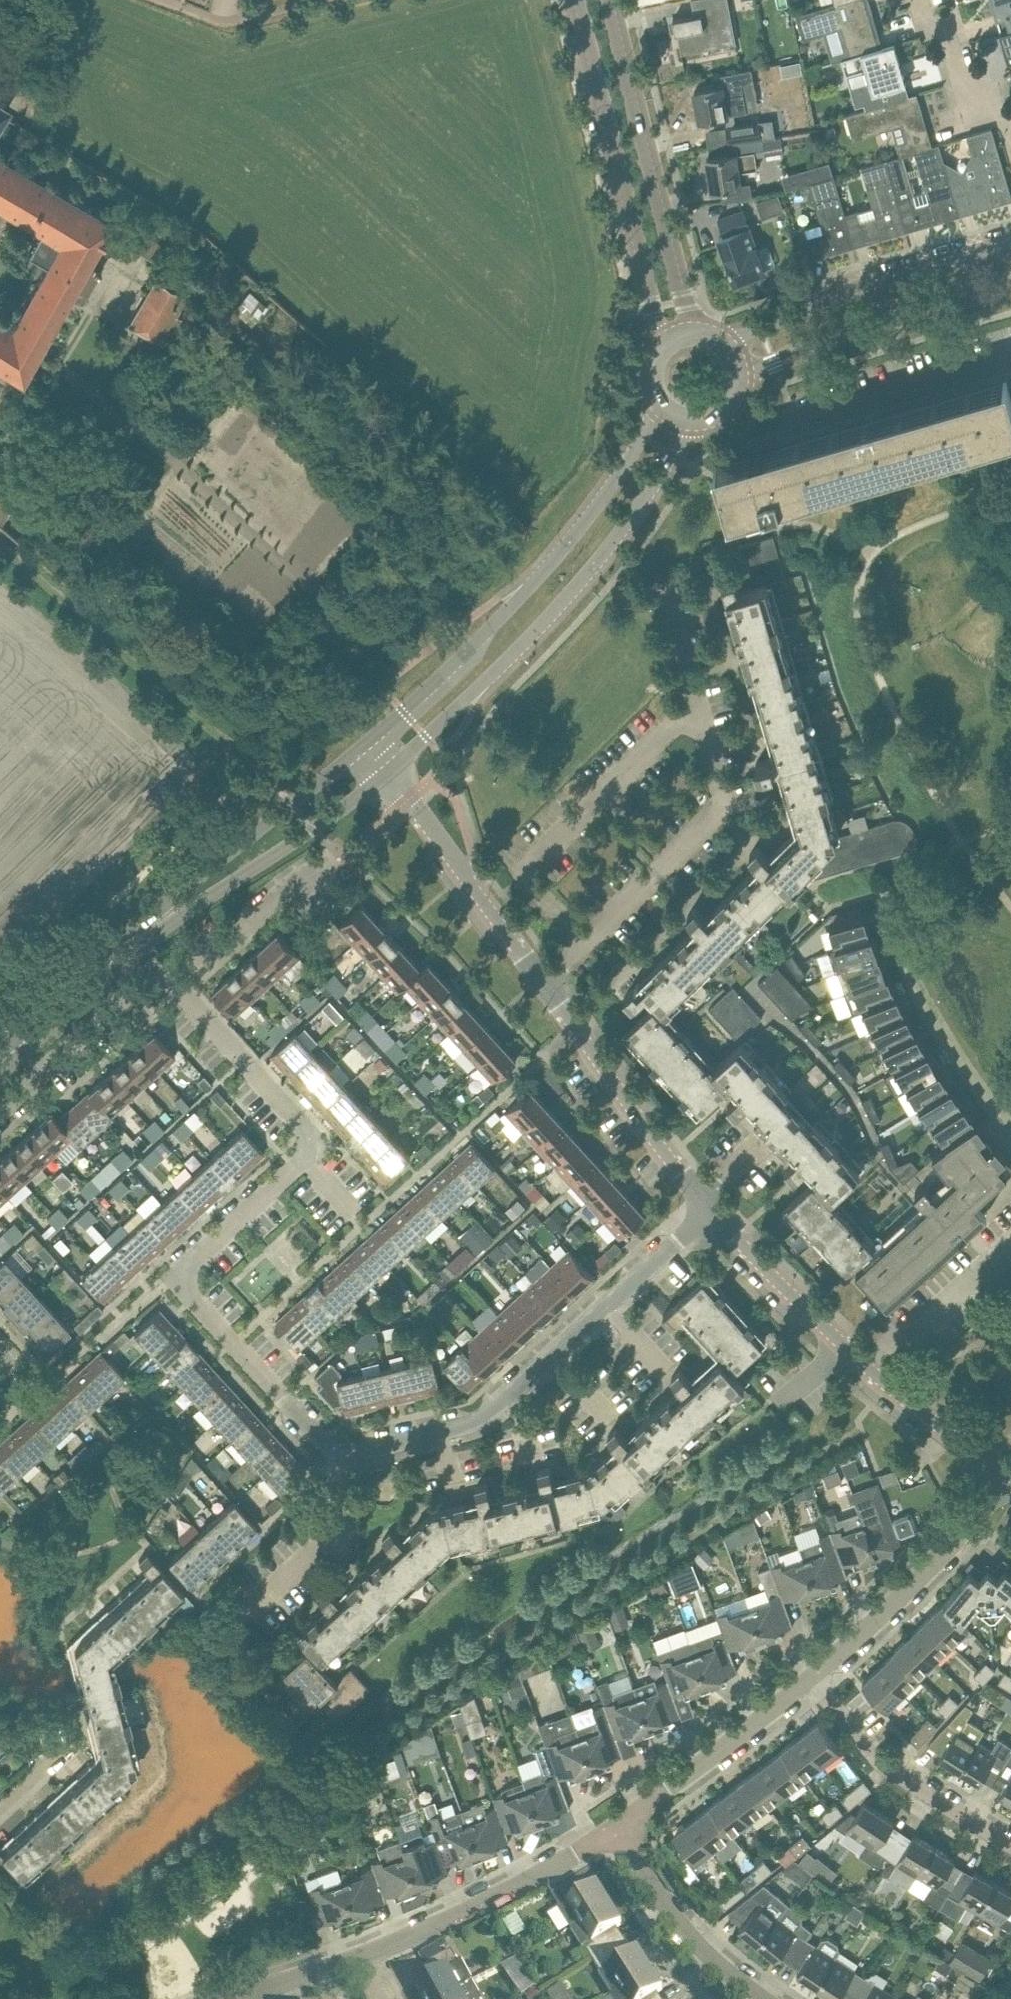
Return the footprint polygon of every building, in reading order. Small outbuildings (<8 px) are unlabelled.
[(699,46),(735,39),(735,42),(737,42),(729,0),(695,0),(697,13),(673,17),(676,32),(678,32),(682,52),(700,49),(699,46)] [(869,0),(841,0),(834,2),(796,13),(803,38),(841,27),(850,55),(882,46),(869,0)] [(1001,30),(1010,27),(1010,0),(992,0),(1001,30)] [(1001,30),(1010,64),(1010,27),(1001,30)] [(882,46),(850,55),(842,58),(847,74),(867,68),(871,82),(851,88),(856,106),(864,103),(865,103),(866,107),(909,95),(906,82),(906,81),(901,82),(899,77),(904,75),(904,74),(903,74),(894,42),(882,46)] [(799,59),(779,63),(782,75),(802,71),(799,59)] [(722,85),(695,90),(700,120),(727,115),(724,96),(755,91),(754,82),(771,79),(769,66),(735,72),(720,75),(722,85)] [(866,107),(846,114),(853,138),(893,126),(900,156),(903,155),(903,156),(914,152),(914,151),(931,146),(927,134),(929,133),(917,92),(909,95),(866,107)] [(4,112),(10,103),(0,97),(0,118),(4,112)] [(730,143),(762,138),(759,118),(727,123),(730,143)] [(834,126),(825,128),(828,139),(837,136),(834,126)] [(967,135),(973,154),(978,174),(950,182),(959,214),(1010,199),(1010,194),(992,128),(967,135)] [(731,153),(707,157),(712,189),(721,188),(723,201),(753,196),(751,183),(741,184),(738,169),(757,166),(755,155),(782,151),(780,136),(762,138),(730,143),(731,153)] [(913,192),(903,156),(903,155),(900,156),(886,159),(906,230),(959,214),(950,182),(939,143),(931,146),(914,151),(914,152),(925,189),(913,192)] [(23,380),(67,303),(72,295),(84,302),(102,270),(90,263),(114,221),(0,154),(0,206),(39,230),(27,252),(47,264),(12,327),(0,320),(0,366),(23,380)] [(906,230),(886,159),(861,166),(872,205),(844,213),(854,245),(906,230)] [(830,160),(801,169),(805,183),(809,182),(834,174),(830,160)] [(834,174),(809,182),(820,220),(790,228),(794,242),(800,261),(854,245),(844,213),(834,174)] [(778,194),(757,201),(763,217),(784,209),(778,194)] [(765,270),(744,210),(719,219),(725,235),(719,237),(735,281),(765,270)] [(188,295),(152,276),(128,322),(163,342),(165,339),(178,346),(188,325),(175,319),(188,295)] [(1008,384),(1006,379),(715,464),(730,513),(1010,431),(1010,395),(1008,384)] [(14,508),(0,495),(0,523),(14,508)] [(752,580),(783,571),(773,535),(742,544),(752,580)] [(801,880),(807,874),(811,878),(901,852),(904,851),(907,849),(908,847),(910,845),(911,842),(912,840),(913,837),(913,835),(913,834),(912,832),(912,831),(911,828),(909,826),(908,824),(907,823),(904,821),(902,820),(898,819),(895,819),(892,819),(835,836),(829,814),(835,813),(830,797),(848,792),(845,779),(826,784),(818,756),(836,750),(832,737),(814,742),(806,713),(824,708),(821,695),(802,701),(794,672),(812,667),(808,654),(789,660),(781,631),(800,626),(796,613),(777,618),(769,589),(787,584),(785,577),(739,590),(737,585),(733,571),(722,575),(726,588),(728,595),(777,760),(772,757),(756,762),(759,771),(778,765),(797,827),(771,852),(768,855),(758,846),(750,854),(759,864),(749,874),(706,916),(696,907),(688,915),(697,925),(687,935),(625,995),(633,1004),(643,994),(647,990),(668,1011),(793,888),(801,880)] [(377,920),(363,904),(339,926),(354,942),(377,920)] [(871,935),(871,934),(865,914),(830,924),(837,946),(871,935)] [(368,958),(392,936),(377,920),(354,942),(368,958)] [(300,955),(279,931),(262,946),(284,970),(300,955)] [(315,931),(305,940),(311,946),(317,940),(320,937),(315,931)] [(835,970),(879,955),(879,954),(872,934),(871,934),(871,935),(837,946),(829,950),(835,970)] [(383,974),(407,952),(392,936),(368,958),(383,974)] [(317,940),(311,946),(318,955),(325,949),(317,940)] [(284,970),(262,946),(246,961),(268,985),(284,970)] [(405,984),(421,968),(407,952),(383,974),(398,991),(405,984)] [(785,957),(792,968),(800,963),(792,952),(785,957)] [(888,975),(888,974),(883,962),(880,954),(879,954),(879,955),(835,970),(836,972),(837,971),(844,992),(854,988),(888,975)] [(268,985),(246,961),(230,976),(252,1000),(268,985)] [(443,978),(428,962),(421,968),(405,984),(419,1000),(443,978)] [(800,963),(792,968),(800,978),(807,973),(800,963)] [(778,964),(759,981),(793,1019),(803,1010),(791,998),(800,989),(778,964)] [(897,995),(897,994),(892,982),(889,974),(888,974),(888,975),(854,988),(854,990),(856,989),(863,1009),(897,995)] [(230,976),(214,991),(235,1015),(252,1000),(230,976)] [(328,985),(333,991),(343,982),(338,976),(328,985)] [(434,1016),(458,994),(443,978),(419,1000),(434,1016)] [(343,982),(333,991),(348,1008),(358,998),(343,982)] [(762,1017),(733,985),(708,1008),(737,1040),(762,1017)] [(815,1005),(800,989),(791,998),(803,1010),(815,1005)] [(313,990),(307,995),(316,1005),(322,1000),(313,990)] [(907,1014),(907,1013),(902,1002),(898,993),(897,994),(897,995),(863,1009),(864,1010),(865,1010),(873,1029),(907,1014)] [(449,1032),(473,1010),(458,994),(434,1016),(449,1032)] [(310,1011),(316,1005),(307,995),(301,1001),(310,1011)] [(332,1000),(324,1007),(331,1014),(339,1008),(332,1000)] [(728,1086),(713,1070),(654,1005),(628,1028),(702,1110),(728,1086)] [(357,1017),(363,1023),(372,1014),(367,1008),(357,1017)] [(464,1048),(487,1026),(473,1010),(449,1032),(464,1048)] [(917,1033),(917,1032),(912,1021),(908,1013),(907,1013),(907,1014),(873,1029),(874,1031),(875,1030),(884,1049),(917,1033)] [(372,1014),(363,1023),(368,1029),(378,1020),(372,1014)] [(275,1025),(283,1034),(289,1029),(280,1019),(275,1025)] [(800,1026),(808,1035),(815,1029),(806,1020),(800,1026)] [(356,1040),(364,1033),(355,1023),(347,1031),(356,1040)] [(278,1040),(283,1034),(275,1025),(269,1030),(278,1040)] [(478,1064),(502,1042),(487,1026),(464,1048),(478,1064)] [(815,1029),(808,1035),(817,1044),(823,1038),(815,1029)] [(313,1049),(296,1031),(271,1054),(288,1072),(313,1049)] [(928,1051),(922,1039),(918,1031),(917,1032),(917,1033),(884,1049),(885,1050),(886,1050),(896,1069),(928,1051)] [(175,1056),(153,1032),(137,1046),(159,1070),(175,1056)] [(768,1069),(758,1058),(747,1047),(757,1038),(752,1032),(717,1065),(742,1093),(728,1106),(736,1115),(750,1102),(760,1112),(756,1116),(771,1133),(786,1150),(791,1146),(801,1156),(786,1170),(794,1179),(809,1165),(819,1176),(788,1204),(848,1269),(874,1246),(830,1198),(870,1161),(865,1156),(855,1164),(845,1153),(835,1142),(845,1133),(836,1124),(826,1133),(815,1121),(811,1125),(801,1115),(815,1102),(806,1092),(792,1105),(783,1095),(787,1091),(777,1079),(786,1070),(777,1060),(768,1069)] [(366,1035),(356,1044),(367,1057),(377,1048),(366,1035)] [(392,1055),(402,1046),(396,1040),(386,1049),(392,1055)] [(493,1080),(517,1059),(502,1042),(478,1064),(493,1080)] [(137,1046),(121,1061),(143,1085),(159,1070),(137,1046)] [(407,1052),(402,1046),(392,1055),(397,1061),(407,1052)] [(304,1090),(329,1067),(313,1049),(288,1072),(304,1090)] [(940,1070),(939,1069),(929,1050),(928,1051),(896,1069),(897,1070),(898,1069),(908,1088),(940,1070)] [(834,1063),(842,1073),(849,1067),(840,1057),(834,1063)] [(121,1061),(105,1076),(127,1099),(143,1085),(121,1061)] [(320,1108),(345,1085),(329,1067),(304,1090),(320,1108)] [(849,1067),(842,1073),(851,1082),(857,1076),(849,1067)] [(910,1089),(921,1107),(952,1088),(951,1087),(945,1076),(944,1077),(940,1070),(908,1088),(909,1089),(910,1089)] [(421,1087),(431,1078),(425,1072),(415,1081),(421,1087)] [(213,1084),(204,1074),(197,1080),(206,1090),(213,1084)] [(127,1099),(105,1076),(89,1090),(111,1114),(127,1099)] [(436,1084),(431,1078),(421,1087),(426,1093),(436,1084)] [(489,1084),(479,1093),(484,1100),(494,1091),(489,1084)] [(337,1125),(362,1102),(345,1085),(320,1108),(337,1125)] [(934,1125),(964,1105),(964,1104),(952,1086),(951,1087),(952,1088),(921,1107),(921,1108),(922,1108),(934,1125)] [(547,1106),(531,1088),(506,1111),(522,1129),(547,1106)] [(226,1099),(217,1089),(211,1095),(220,1104),(226,1099)] [(111,1114),(89,1090),(73,1105),(95,1129),(111,1114)] [(184,1111),(190,1105),(181,1095),(175,1101),(184,1111)] [(862,1099),(868,1110),(876,1106),(870,1095),(862,1099)] [(353,1143),(378,1120),(362,1102),(337,1125),(353,1143)] [(978,1122),(965,1104),(964,1104),(964,1105),(934,1125),(935,1127),(936,1126),(947,1143),(978,1122)] [(95,1129),(73,1105),(57,1120),(72,1137),(78,1144),(86,1154),(103,1138),(95,1129)] [(539,1147),(564,1124),(547,1106),(522,1129),(539,1147)] [(876,1106),(868,1110),(873,1122),(881,1118),(876,1106)] [(51,1112),(50,1113),(35,1127),(57,1151),(72,1137),(57,1120),(51,1112)] [(497,1132),(508,1122),(502,1115),(491,1125),(497,1132)] [(164,1129),(155,1119),(149,1125),(158,1134),(164,1129)] [(194,1129),(185,1119),(179,1125),(188,1135),(194,1129)] [(369,1161),(394,1138),(378,1120),(353,1143),(369,1161)] [(978,1123),(978,1122),(947,1143),(933,1153),(934,1154),(915,1172),(924,1182),(916,1190),(928,1204),(856,1270),(888,1304),(960,1238),(956,1233),(982,1209),(976,1202),(1010,1169),(1010,1160),(1001,1148),(999,1150),(983,1127),(982,1128),(978,1123)] [(555,1165),(580,1142),(564,1124),(539,1147),(555,1165)] [(158,1134),(149,1125),(143,1130),(152,1140),(158,1134)] [(188,1135),(179,1125),(173,1130),(182,1140),(188,1135)] [(57,1151),(35,1127),(19,1142),(41,1166),(57,1151)] [(242,1129),(227,1142),(226,1143),(247,1167),(263,1152),(242,1129)] [(139,1133),(133,1139),(142,1148),(147,1143),(139,1133)] [(411,1156),(397,1141),(394,1138),(369,1161),(386,1179),(411,1156)] [(881,1143),(886,1155),(894,1152),(889,1140),(881,1143)] [(41,1166),(19,1142),(3,1157),(24,1180),(41,1166)] [(426,1142),(415,1152),(421,1158),(432,1148),(426,1142)] [(495,1167),(472,1142),(455,1158),(477,1183),(495,1167)] [(571,1183),(596,1160),(580,1142),(555,1165),(571,1183)] [(247,1167),(226,1143),(210,1158),(231,1182),(247,1167)] [(132,1158),(123,1148),(117,1154),(126,1164),(132,1158)] [(162,1158),(153,1148),(147,1154),(156,1164),(162,1158)] [(894,1152),(886,1155),(891,1167),(899,1163),(894,1152)] [(117,1154),(101,1168),(110,1178),(126,1164),(117,1154)] [(156,1164),(147,1154),(141,1159),(150,1169),(156,1164)] [(8,1195),(15,1204),(32,1188),(24,1180),(3,1157),(0,1159),(0,1187),(8,1195)] [(231,1182),(210,1158),(193,1173),(215,1196),(231,1182)] [(477,1183),(455,1158),(437,1174),(460,1199),(477,1183)] [(588,1201),(613,1178),(596,1160),(571,1183),(588,1201)] [(110,1178),(101,1168),(100,1170),(85,1183),(94,1193),(110,1178)] [(215,1196),(193,1173),(177,1187),(199,1211),(215,1196)] [(460,1199),(437,1174),(419,1191),(442,1216),(460,1199)] [(130,1187),(121,1177),(115,1183),(124,1193),(130,1187)] [(604,1218),(629,1196),(613,1178),(588,1201),(604,1218)] [(94,1193),(85,1183),(79,1189),(88,1198),(94,1193)] [(124,1193),(115,1183),(109,1188),(118,1198),(124,1193)] [(0,1187),(0,1203),(8,1195),(0,1187)] [(199,1211),(177,1187),(161,1202),(183,1226),(199,1211)] [(442,1216),(419,1191),(401,1207),(424,1232),(442,1216)] [(621,1236),(646,1213),(629,1196),(604,1218),(621,1236)] [(183,1226),(161,1202),(145,1217),(167,1241),(183,1226)] [(69,1217),(60,1207),(53,1212),(62,1222),(69,1217)] [(98,1216),(89,1207),(83,1212),(92,1222),(98,1216)] [(424,1232),(401,1207),(383,1223),(406,1248),(424,1232)] [(62,1222),(53,1212),(47,1218),(56,1228),(62,1222)] [(92,1222),(83,1212),(77,1218),(86,1227),(92,1222)] [(167,1241),(145,1217),(129,1232),(151,1255),(167,1241)] [(24,1232),(15,1222),(9,1227),(18,1237),(24,1232)] [(406,1248),(383,1223),(365,1240),(388,1265),(406,1248)] [(18,1237),(9,1227),(3,1233),(12,1243),(18,1237)] [(151,1255),(129,1232),(113,1246),(135,1270),(151,1255)] [(510,1234),(499,1245),(508,1255),(520,1244),(510,1234)] [(388,1265),(365,1240),(347,1256),(370,1281),(388,1265)] [(616,1240),(605,1251),(611,1257),(622,1247),(616,1240)] [(37,1250),(43,1256),(49,1250),(43,1244),(37,1250)] [(457,1253),(466,1263),(476,1254),(467,1244),(457,1253)] [(497,1244),(487,1253),(495,1262),(505,1252),(497,1244)] [(135,1270),(113,1246),(97,1261),(115,1281),(119,1285),(135,1270)] [(593,1274),(579,1259),(570,1248),(552,1265),(575,1290),(593,1274)] [(49,1250),(43,1256),(48,1263),(55,1257),(49,1250)] [(370,1281),(347,1256),(330,1272),(353,1297),(370,1281)] [(32,1338),(45,1352),(70,1329),(54,1311),(4,1257),(0,1261),(0,1303),(32,1338)] [(119,1285),(115,1281),(97,1261),(81,1276),(102,1299),(119,1285)] [(450,1263),(441,1271),(449,1280),(459,1271),(450,1263)] [(557,1306),(575,1290),(552,1265),(534,1281),(557,1306)] [(704,1267),(694,1276),(688,1281),(693,1286),(708,1273),(704,1267)] [(353,1297),(330,1272),(312,1288),(335,1314),(353,1297)] [(763,1342),(734,1310),(720,1294),(724,1290),(708,1273),(693,1286),(673,1304),(663,1313),(672,1322),(686,1309),(738,1366),(763,1342)] [(435,1278),(418,1294),(425,1302),(431,1296),(442,1286),(435,1278)] [(69,1285),(75,1292),(81,1286),(76,1279),(69,1285)] [(539,1323),(557,1306),(534,1281),(516,1297),(539,1323)] [(81,1286),(75,1292),(81,1298),(87,1292),(81,1286)] [(335,1314),(312,1288),(294,1305),(317,1330),(335,1314)] [(436,1301),(431,1296),(425,1302),(430,1307),(436,1301)] [(539,1323),(516,1297),(498,1314),(521,1339),(539,1323)] [(103,1310),(97,1303),(86,1314),(92,1320),(103,1310)] [(294,1305),(276,1321),(299,1346),(317,1330),(294,1305)] [(175,1326),(159,1309),(133,1332),(150,1350),(175,1326)] [(92,1320),(86,1314),(80,1319),(86,1326),(92,1320)] [(521,1339),(498,1314),(480,1330),(503,1355),(521,1339)] [(86,1326),(80,1319),(74,1325),(80,1331),(86,1326)] [(384,1339),(401,1335),(399,1324),(382,1328),(384,1339)] [(166,1367),(191,1344),(175,1326),(150,1350),(166,1367)] [(107,1357),(119,1346),(129,1336),(123,1329),(101,1350),(107,1357)] [(503,1355),(480,1330),(462,1346),(485,1372),(503,1355)] [(365,1332),(354,1340),(356,1349),(368,1347),(365,1332)] [(183,1385),(208,1362),(191,1344),(166,1367),(183,1385)] [(462,1346),(448,1359),(445,1356),(433,1359),(437,1371),(448,1368),(449,1367),(467,1388),(485,1372),(462,1346)] [(124,1375),(107,1357),(101,1350),(83,1366),(106,1392),(124,1375)] [(307,1367),(314,1361),(304,1350),(297,1356),(307,1367)] [(437,1371),(433,1359),(432,1355),(409,1361),(417,1395),(441,1389),(437,1371)] [(488,1482),(476,1485),(481,1504),(467,1508),(465,1502),(434,1510),(411,1531),(415,1536),(405,1545),(391,1531),(383,1539),(396,1553),(385,1563),(381,1559),(348,1589),(352,1594),(341,1604),(328,1589),(319,1597),(332,1612),(321,1621),(317,1617),(300,1633),(323,1659),(339,1644),(343,1649),(377,1618),(373,1613),(403,1586),(407,1590),(441,1560),(437,1555),(452,1542),(472,1536),(473,1542),(517,1531),(516,1525),(535,1520),(536,1526),(580,1515),(579,1509),(607,1502),(628,1482),(632,1487),(666,1456),(662,1451),(692,1424),(696,1428),(745,1383),(722,1358),(694,1383),(680,1369),(672,1377),(685,1391),(674,1401),(670,1397),(638,1426),(642,1430),(630,1441),(617,1427),(608,1435),(621,1450),(611,1459),(607,1455),(590,1470),(568,1476),(569,1482),(555,1485),(550,1466),(539,1469),(543,1488),(530,1492),(528,1486),(505,1492),(507,1498),(493,1501),(488,1482)] [(319,1387),(334,1405),(344,1402),(346,1413),(370,1407),(361,1374),(344,1378),(342,1371),(332,1360),(315,1376),(322,1384),(319,1387)] [(417,1395),(409,1361),(385,1368),(394,1401),(417,1395)] [(199,1403),(224,1380),(208,1362),(183,1385),(199,1403)] [(83,1366),(65,1383),(88,1408),(106,1392),(83,1366)] [(394,1401),(385,1368),(361,1374),(370,1407),(394,1401)] [(215,1421),(241,1398),(224,1380),(199,1403),(215,1421)] [(88,1408),(65,1383),(47,1399),(70,1424),(88,1408)] [(232,1439),(257,1416),(241,1398),(215,1421),(232,1439)] [(70,1424),(47,1399),(29,1416),(52,1441),(70,1424)] [(52,1441),(29,1416),(11,1432),(34,1457),(52,1441)] [(248,1457),(273,1434),(257,1416),(232,1439),(248,1457)] [(109,1433),(115,1440),(125,1432),(119,1425),(109,1433)] [(11,1432),(0,1442),(0,1456),(16,1473),(34,1457),(11,1432)] [(265,1475),(290,1451),(273,1434),(248,1457),(265,1475)] [(98,1454),(106,1447),(98,1438),(89,1445),(98,1454)] [(281,1492),(306,1469),(290,1451),(265,1475),(281,1492)] [(852,1451),(841,1458),(848,1476),(859,1472),(852,1451)] [(0,1456),(0,1488),(16,1473),(0,1456)] [(222,1480),(227,1475),(211,1457),(206,1463),(222,1480)] [(193,1472),(184,1466),(178,1477),(186,1483),(193,1472)] [(896,1467),(880,1473),(884,1484),(899,1479),(896,1467)] [(57,1485),(49,1477),(42,1485),(49,1493),(57,1485)] [(179,1493),(186,1483),(178,1477),(171,1488),(179,1493)] [(852,1492),(858,1508),(864,1524),(865,1524),(875,1550),(898,1542),(899,1544),(900,1544),(898,1536),(897,1535),(898,1534),(900,1535),(902,1536),(915,1531),(917,1527),(912,1514),(908,1513),(895,1517),(893,1522),(892,1522),(878,1482),(859,1490),(852,1492)] [(244,1491),(237,1484),(231,1489),(238,1497),(244,1491)] [(282,1503),(276,1496),(265,1506),(271,1513),(282,1503)] [(257,1526),(233,1500),(217,1515),(240,1541),(257,1526)] [(616,1509),(610,1515),(615,1520),(621,1514),(627,1509),(619,1500),(613,1506),(616,1509)] [(160,1504),(157,1508),(153,1515),(162,1520),(166,1514),(169,1509),(160,1504)] [(201,1530),(178,1505),(171,1512),(194,1536),(184,1545),(208,1571),(224,1556),(201,1530)] [(767,1508),(757,1515),(761,1521),(772,1514),(767,1508)] [(842,1527),(831,1531),(835,1542),(843,1565),(844,1565),(854,1561),(856,1564),(877,1557),(875,1551),(875,1550),(865,1524),(864,1524),(858,1508),(838,1516),(842,1527)] [(155,1531),(162,1520),(153,1515),(147,1525),(155,1531)] [(240,1541),(217,1515),(201,1530),(224,1556),(240,1541)] [(738,1525),(729,1530),(733,1543),(743,1539),(738,1525)] [(821,1539),(800,1546),(805,1559),(815,1586),(817,1592),(838,1584),(836,1580),(848,1576),(847,1574),(844,1565),(843,1565),(835,1542),(831,1531),(820,1535),(821,1539)] [(184,1545),(183,1546),(168,1560),(191,1586),(208,1571),(184,1545)] [(695,1555),(696,1559),(703,1565),(713,1556),(704,1546),(695,1555)] [(5,1856),(24,1877),(121,1789),(118,1783),(131,1771),(134,1765),(140,1764),(117,1687),(109,1661),(116,1654),(136,1636),(132,1632),(147,1618),(162,1604),(167,1609),(169,1606),(184,1592),(147,1552),(139,1560),(152,1575),(145,1581),(141,1577),(107,1607),(111,1612),(97,1625),(93,1620),(67,1644),(73,1670),(79,1669),(84,1687),(80,1688),(72,1691),(65,1693),(68,1704),(75,1702),(83,1700),(87,1699),(101,1752),(77,1774),(81,1779),(50,1807),(46,1802),(13,1833),(17,1837),(1,1851),(0,1850),(0,1861),(5,1856)] [(971,1560),(966,1566),(971,1570),(944,1601),(963,1621),(976,1605),(980,1609),(981,1613),(990,1620),(996,1620),(1004,1610),(1004,1607),(1007,1602),(1010,1605),(1010,1571),(1007,1567),(1010,1562),(1004,1557),(992,1571),(985,1571),(971,1560)] [(771,1566),(780,1591),(784,1599),(795,1595),(796,1599),(817,1592),(815,1586),(805,1559),(784,1567),(782,1561),(771,1566)] [(679,1565),(667,1570),(675,1592),(687,1587),(679,1565)] [(780,1591),(771,1566),(760,1570),(771,1600),(751,1608),(760,1635),(763,1641),(783,1633),(782,1629),(793,1625),(792,1622),(784,1599),(780,1591)] [(188,1610),(194,1604),(185,1594),(178,1600),(188,1610)] [(944,1601),(944,1602),(927,1618),(952,1644),(969,1627),(963,1621),(944,1601)] [(730,1616),(728,1610),(716,1614),(721,1627),(729,1648),(740,1644),(742,1648),(763,1641),(760,1635),(751,1608),(730,1616)] [(952,1644),(927,1618),(911,1634),(935,1659),(952,1644)] [(578,1629),(586,1650),(601,1645),(593,1624),(578,1629)] [(729,1648),(721,1627),(689,1639),(704,1679),(707,1686),(728,1679),(726,1675),(737,1671),(729,1648)] [(894,1649),(895,1651),(920,1676),(921,1676),(919,1674),(935,1659),(911,1634),(894,1649)] [(707,1686),(704,1679),(689,1639),(657,1651),(668,1680),(674,1694),(685,1690),(686,1694),(707,1686)] [(552,1662),(562,1656),(555,1644),(546,1649),(552,1662)] [(323,1667),(321,1665),(308,1651),(282,1674),(297,1691),(323,1667)] [(920,1676),(895,1651),(879,1667),(903,1692),(920,1676)] [(527,1662),(519,1667),(522,1676),(533,1672),(528,1660),(527,1662)] [(987,1678),(994,1670),(986,1662),(978,1671),(986,1679),(987,1678)] [(338,1684),(336,1681),(323,1667),(297,1691),(313,1707),(320,1701),(338,1684)] [(370,1688),(351,1667),(336,1681),(338,1684),(320,1701),(337,1719),(370,1688)] [(879,1667),(862,1682),(887,1708),(903,1692),(879,1667)] [(986,1679),(978,1671),(974,1674),(983,1683),(986,1679)] [(1010,1679),(1010,1675),(1004,1671),(998,1682),(1006,1687),(1010,1679)] [(657,1684),(654,1676),(633,1683),(647,1722),(650,1730),(671,1722),(670,1718),(681,1714),(680,1710),(674,1694),(668,1680),(657,1684)] [(983,1683),(978,1688),(986,1693),(993,1682),(987,1678),(986,1679),(983,1683)] [(613,1691),(616,1699),(604,1703),(617,1737),(628,1733),(629,1737),(650,1730),(647,1722),(638,1695),(633,1683),(613,1691)] [(460,1704),(462,1710),(466,1722),(481,1716),(474,1695),(460,1704)] [(952,1710),(957,1703),(949,1695),(943,1701),(952,1710)] [(952,1710),(943,1701),(937,1707),(946,1716),(952,1710)] [(957,1712),(931,1740),(944,1748),(940,1756),(960,1769),(965,1760),(978,1740),(985,1729),(968,1718),(974,1708),(966,1702),(957,1712)] [(576,1725),(592,1770),(613,1762),(612,1758),(623,1754),(617,1737),(604,1703),(593,1707),(597,1717),(576,1725)] [(466,1722),(462,1710),(453,1712),(457,1725),(466,1722)] [(547,1743),(559,1778),(570,1774),(572,1778),(592,1770),(576,1725),(559,1730),(554,1718),(539,1723),(547,1743)] [(928,1718),(923,1723),(909,1738),(918,1747),(937,1726),(928,1718)] [(841,1749),(820,1720),(801,1734),(822,1763),(841,1749)] [(438,1743),(432,1723),(404,1743),(407,1753),(438,1743)] [(9,1739),(2,1730),(0,1731),(0,1746),(9,1739)] [(782,1748),(783,1749),(804,1776),(822,1763),(801,1734),(782,1748)] [(468,1755),(476,1752),(471,1737),(462,1740),(468,1755)] [(991,1749),(978,1740),(965,1760),(960,1769),(980,1781),(985,1774),(994,1780),(995,1779),(1007,1759),(1010,1752),(1010,1745),(998,1738),(991,1749)] [(559,1778),(547,1743),(532,1749),(535,1757),(540,1771),(524,1776),(522,1777),(527,1790),(537,1816),(539,1823),(560,1815),(559,1811),(570,1807),(568,1802),(559,1778)] [(805,1777),(804,1776),(783,1749),(764,1763),(786,1792),(805,1777)] [(402,1751),(395,1753),(396,1756),(402,1771),(409,1769),(402,1751)] [(1007,1759),(995,1779),(994,1780),(1004,1786),(1000,1794),(1010,1800),(1010,1752),(1007,1759)] [(786,1792),(764,1763),(746,1777),(767,1805),(786,1792)] [(767,1805),(746,1777),(728,1790),(749,1819),(767,1805)] [(863,1780),(848,1792),(841,1797),(849,1807),(871,1789),(863,1780)] [(503,1793),(493,1797),(497,1806),(506,1831),(517,1827),(519,1830),(539,1823),(537,1816),(527,1790),(524,1791),(521,1781),(501,1788),(503,1793)] [(710,1804),(710,1805),(732,1834),(733,1833),(732,1832),(749,1819),(728,1790),(710,1804)] [(855,1835),(867,1843),(860,1855),(879,1867),(886,1855),(899,1834),(889,1828),(894,1820),(865,1801),(856,1814),(852,1811),(836,1824),(855,1835)] [(837,1817),(842,1812),(834,1803),(829,1807),(837,1817)] [(732,1834),(710,1805),(693,1818),(714,1847),(732,1834)] [(479,1856),(500,1848),(498,1844),(510,1840),(508,1837),(506,1831),(497,1806),(486,1810),(485,1810),(487,1816),(467,1823),(479,1856)] [(837,1817),(829,1807),(821,1814),(829,1824),(837,1817)] [(441,1816),(439,1810),(428,1815),(433,1829),(437,1839),(446,1863),(457,1859),(458,1863),(479,1856),(467,1823),(462,1808),(441,1816)] [(422,1832),(417,1818),(395,1826),(400,1839),(416,1880),(418,1888),(439,1880),(437,1876),(449,1872),(447,1868),(446,1863),(437,1839),(425,1843),(422,1832)] [(714,1847),(693,1818),(674,1833),(692,1857),(688,1860),(696,1871),(708,1862),(702,1855),(714,1847)] [(914,1833),(911,1838),(909,1841),(899,1834),(886,1855),(897,1862),(896,1862),(917,1875),(934,1846),(914,1833)] [(802,1851),(810,1845),(802,1836),(795,1842),(802,1851)] [(372,1861),(373,1865),(385,1896),(396,1892),(397,1895),(418,1888),(416,1880),(400,1839),(380,1847),(383,1857),(372,1861)] [(802,1851),(795,1842),(788,1847),(796,1856),(802,1851)] [(934,1846),(917,1875),(931,1884),(925,1896),(940,1905),(948,1893),(960,1872),(950,1866),(954,1858),(934,1846)] [(807,1850),(799,1860),(807,1867),(816,1857),(807,1850)] [(795,1858),(782,1868),(789,1874),(799,1861),(795,1858)] [(771,1870),(763,1860),(756,1866),(764,1876),(771,1870)] [(363,1869),(365,1875),(344,1882),(353,1908),(356,1915),(377,1907),(375,1903),(386,1899),(385,1896),(373,1865),(363,1869)] [(764,1876),(756,1866),(750,1871),(758,1881),(764,1876)] [(338,1868),(316,1876),(319,1885),(309,1888),(315,1904),(322,1923),(334,1918),(335,1922),(356,1915),(353,1908),(344,1882),(343,1882),(338,1868)] [(975,1870),(971,1878),(960,1872),(948,1893),(940,1905),(959,1917),(966,1904),(979,1911),(996,1882),(975,1870)] [(597,1883),(587,1889),(580,1876),(551,1894),(560,1908),(558,1909),(570,1928),(609,1904),(597,1883)] [(740,1880),(733,1885),(718,1898),(726,1907),(741,1895),(748,1890),(740,1880)] [(751,1893),(732,1909),(745,1920),(739,1927),(758,1942),(779,1916),(789,1903),(764,1882),(751,1893)] [(996,1882),(979,1911),(993,1919),(1010,1929),(1010,1927),(1010,1891),(996,1882)] [(801,1913),(789,1903),(779,1916),(758,1942),(776,1957),(782,1950),(791,1958),(807,1938),(813,1930),(802,1921),(801,1913)] [(609,1904),(570,1928),(581,1947),(584,1946),(592,1959),(620,1942),(613,1929),(622,1923),(609,1904)] [(896,1953),(905,1936),(894,1929),(884,1946),(896,1953)] [(791,1958),(793,1959),(802,1964),(798,1971),(817,1985),(836,1956),(839,1950),(838,1943),(829,1937),(822,1937),(818,1944),(816,1943),(816,1944),(807,1938),(791,1958)] [(993,1956),(963,1938),(950,1959),(981,1977),(993,1956)] [(620,1942),(592,1959),(601,1973),(598,1974),(610,1993),(650,1969),(637,1948),(628,1954),(620,1942)] [(437,1943),(422,1951),(428,1962),(443,1954),(437,1943)] [(427,1963),(434,1974),(416,1983),(425,1998),(438,1998),(469,1982),(452,1949),(443,1954),(428,1962),(427,1963)] [(856,1970),(856,1969),(836,1956),(817,1985),(837,1998),(842,1990),(852,1997),(865,1976),(856,1970)] [(517,1957),(502,1965),(521,1994),(535,1985),(527,1973),(517,1957)] [(614,1998),(656,1998),(653,1994),(662,1989),(650,1969),(610,1993),(614,1998)] [(852,1997),(856,1998),(893,1998),(896,1994),(875,1982),(865,1976),(852,1997)] [(469,1982),(438,1998),(479,1998),(469,1982)] [(534,1987),(525,1994),(529,1998),(538,1998),(541,1996),(534,1987)]
